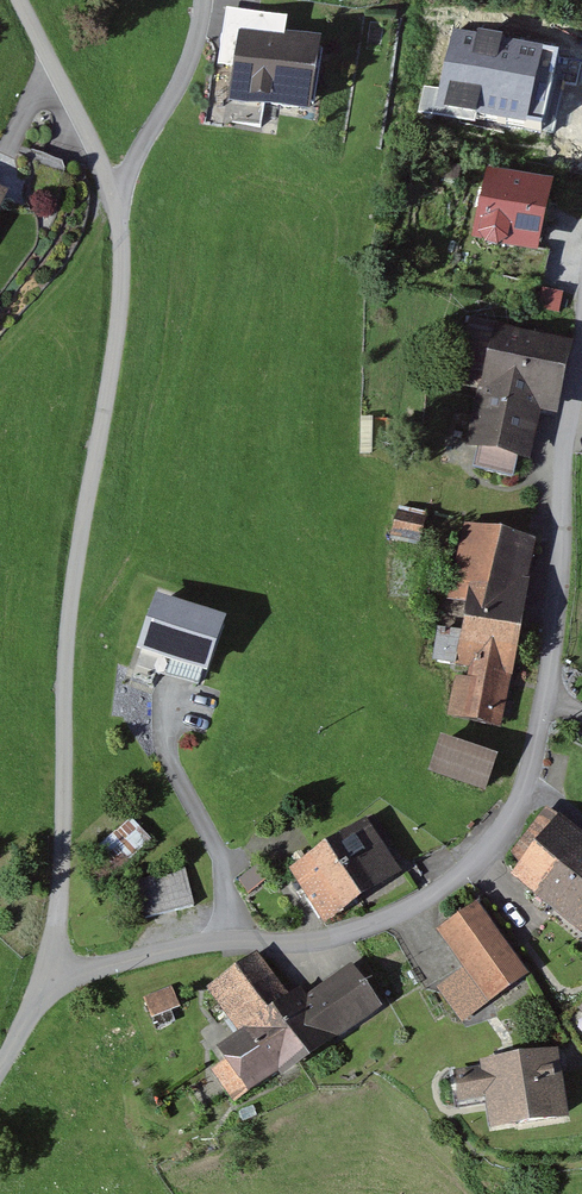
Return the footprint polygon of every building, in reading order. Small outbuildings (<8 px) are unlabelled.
[(316,49),(247,36),(235,102),(304,114),(316,49)] [(569,58),(500,44),(483,122),(551,139),(569,58)] [(562,191),(497,177),(483,243),(548,257),(562,191)] [(560,342),(498,330),(476,443),(538,455),(560,342)] [(427,512),(396,505),(388,538),(420,545),(427,512)] [(537,544),(477,535),(449,716),(510,725),(537,544)] [(228,617),(155,592),(133,656),(205,681),(228,617)] [(506,761),(450,742),(438,777),(493,796),(506,761)] [(152,840),(134,819),(95,854),(113,875),(152,840)] [(569,821),(523,881),(581,927),(581,830),(569,821)] [(373,824),(298,872),(331,923),(406,875),(373,824)] [(537,974),(484,905),(446,934),(499,1003),(537,974)] [(301,1005),(264,952),(218,985),(253,1035),(216,1061),(248,1107),(387,1010),(356,967),(301,1005)] [(188,1003),(178,974),(128,992),(139,1021),(188,1003)] [(568,1048),(494,1059),(504,1128),(578,1117),(568,1048)]
